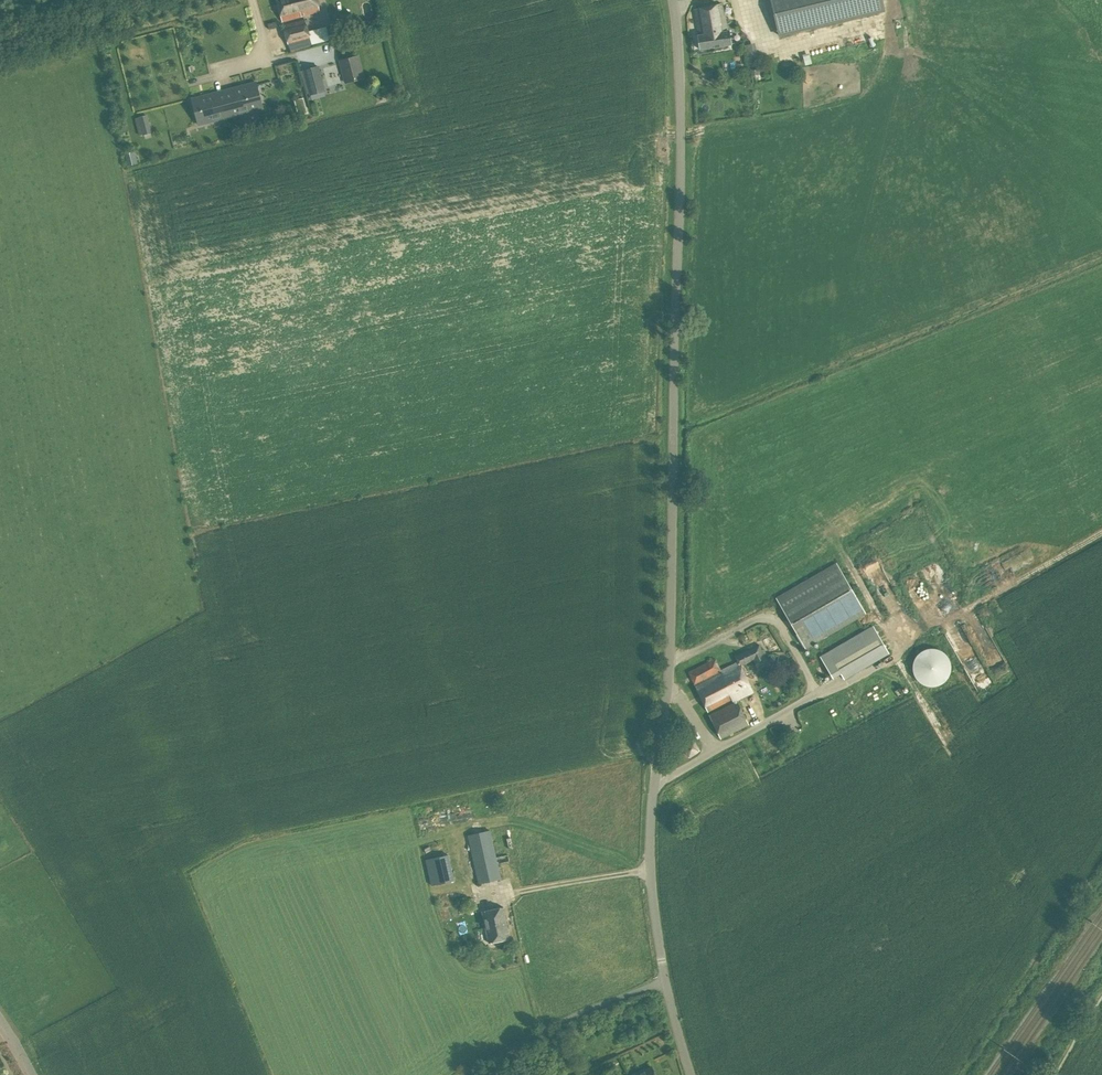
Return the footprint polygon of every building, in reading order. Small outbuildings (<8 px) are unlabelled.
[(282,21),(319,11),(316,0),(277,0),(282,21)] [(881,0),(770,0),(779,35),(883,10),(881,0)] [(722,4),(715,6),(694,9),(698,35),(697,35),(700,49),(731,44),(729,30),(727,30),(722,4)] [(274,16),(269,18),(273,33),(278,32),(274,16)] [(304,18),(282,24),(289,45),(310,39),(308,32),(304,18)] [(343,29),(354,26),(352,20),(342,22),(343,29)] [(126,38),(136,34),(133,27),(123,32),(126,38)] [(326,27),(308,32),(310,39),(312,45),(330,40),(326,27)] [(163,33),(168,54),(175,53),(169,31),(163,33)] [(310,39),(289,45),(291,52),(312,46),(312,45),(310,39)] [(363,78),(357,55),(340,60),(346,82),(363,78)] [(318,66),(304,70),(310,94),(324,91),(318,66)] [(746,68),(749,78),(756,75),(753,66),(746,68)] [(234,93),(225,95),(231,116),(241,114),(239,109),(247,107),(248,110),(262,106),(256,82),(233,88),(234,93)] [(181,88),(165,93),(167,99),(183,94),(181,88)] [(231,116),(225,95),(216,97),(215,93),(192,99),(198,123),(213,119),(212,116),(219,114),(221,119),(231,116)] [(307,113),(303,98),(294,100),(298,115),(307,113)] [(146,115),(139,117),(141,124),(144,134),(151,132),(148,123),(146,115)] [(133,152),(125,155),(128,166),(136,163),(133,152)] [(891,584),(874,551),(860,558),(876,591),(891,584)] [(927,561),(920,565),(926,578),(934,575),(927,561)] [(805,648),(865,613),(837,563),(776,597),(805,648)] [(966,613),(969,628),(977,627),(974,612),(966,613)] [(873,626),(820,656),(833,679),(841,674),(844,680),(889,654),(873,626)] [(950,626),(943,629),(961,662),(974,655),(963,635),(957,639),(950,626)] [(994,648),(988,630),(972,635),(977,653),(994,648)] [(738,662),(740,665),(754,659),(756,664),(758,663),(760,665),(764,663),(764,661),(766,660),(759,645),(736,656),(738,662)] [(942,651),(938,649),(934,648),(929,648),(924,649),(920,651),(916,655),(914,659),(912,663),(912,667),(913,671),(914,675),(917,679),(921,682),(924,684),(928,685),(932,686),(937,685),(942,683),(946,678),(949,673),(950,668),(950,663),(948,658),(945,654),(942,651)] [(740,665),(738,662),(720,670),(715,660),(689,673),(708,712),(733,700),(734,701),(752,692),(739,665),(740,665)] [(721,739),(749,725),(738,702),(709,715),(721,739)] [(682,746),(689,757),(700,751),(693,739),(682,746)] [(468,836),(479,884),(502,879),(491,830),(468,836)] [(449,855),(426,860),(432,886),(454,881),(449,855)] [(464,907),(473,904),(471,894),(461,897),(464,907)] [(443,903),(442,913),(455,914),(456,904),(443,903)] [(503,907),(482,911),(489,943),(510,938),(503,907)]
